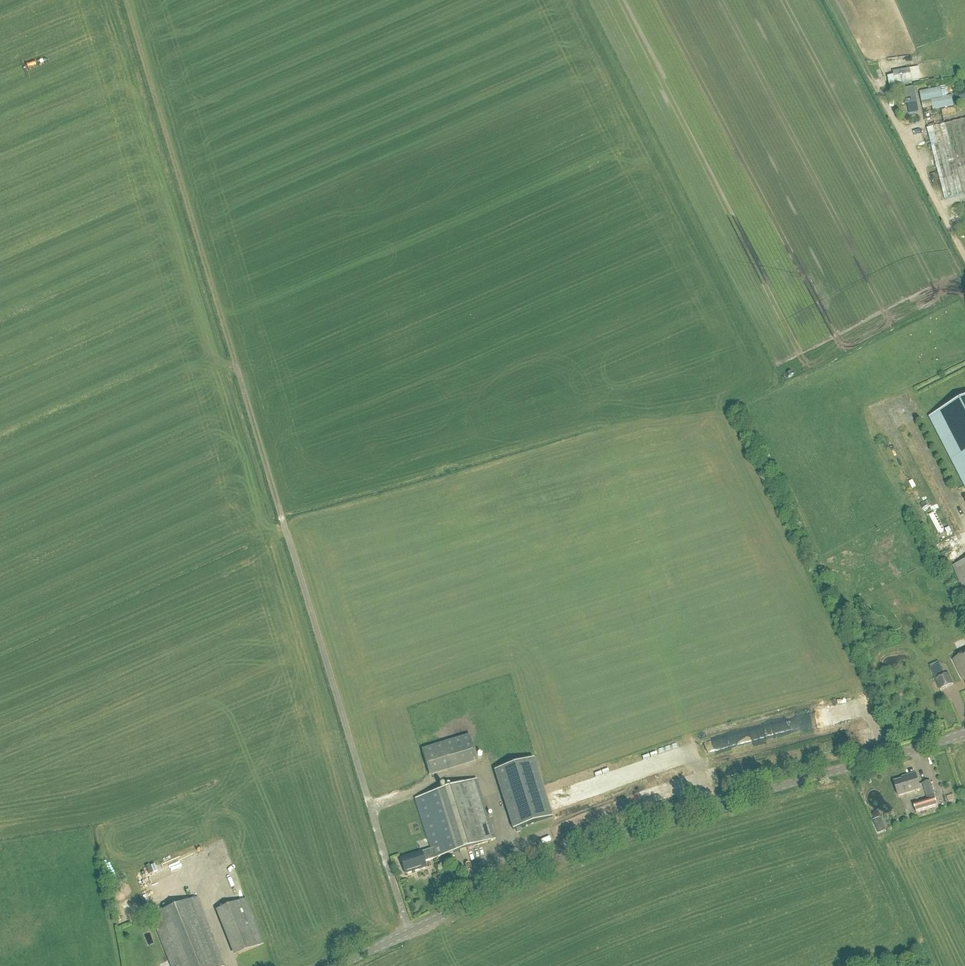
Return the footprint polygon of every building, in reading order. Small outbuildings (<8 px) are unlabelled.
[(890,87),(896,86),(896,85),(920,81),(917,68),(893,73),(894,76),(888,77),(890,87)] [(940,89),(920,93),(922,103),(932,101),(934,111),(953,107),(951,97),(942,99),(940,89)] [(964,195),(964,119),(927,129),(945,200),(964,195)] [(930,418),(964,485),(964,400),(930,418)] [(952,542),(943,546),(946,554),(956,551),(952,542)] [(951,565),(962,559),(957,550),(946,556),(951,565)] [(953,568),(964,594),(964,563),(953,568)] [(964,679),(964,656),(954,661),(963,680),(964,679)] [(939,690),(945,688),(953,684),(949,674),(945,676),(940,665),(931,669),(939,690)] [(422,751),(430,777),(479,762),(471,736),(422,751)] [(534,759),(495,772),(514,831),(553,818),(534,759)] [(656,768),(644,769),(644,778),(656,778),(656,768)] [(907,777),(908,779),(894,783),(899,797),(921,790),(916,774),(907,777)] [(476,781),(461,786),(416,800),(432,851),(401,860),(406,875),(427,868),(425,862),(479,845),(496,841),(489,819),(488,819),(476,781)] [(923,784),(928,800),(935,798),(930,782),(923,784)] [(569,788),(555,793),(560,806),(574,801),(569,788)] [(915,807),(917,815),(922,814),(924,818),(929,816),(929,814),(932,813),(931,810),(935,809),(935,810),(940,808),(937,800),(915,807)] [(150,886),(166,881),(164,876),(149,881),(150,886)] [(198,899),(152,917),(171,965),(225,965),(198,899)] [(247,900),(216,912),(234,957),(264,945),(247,900)]
